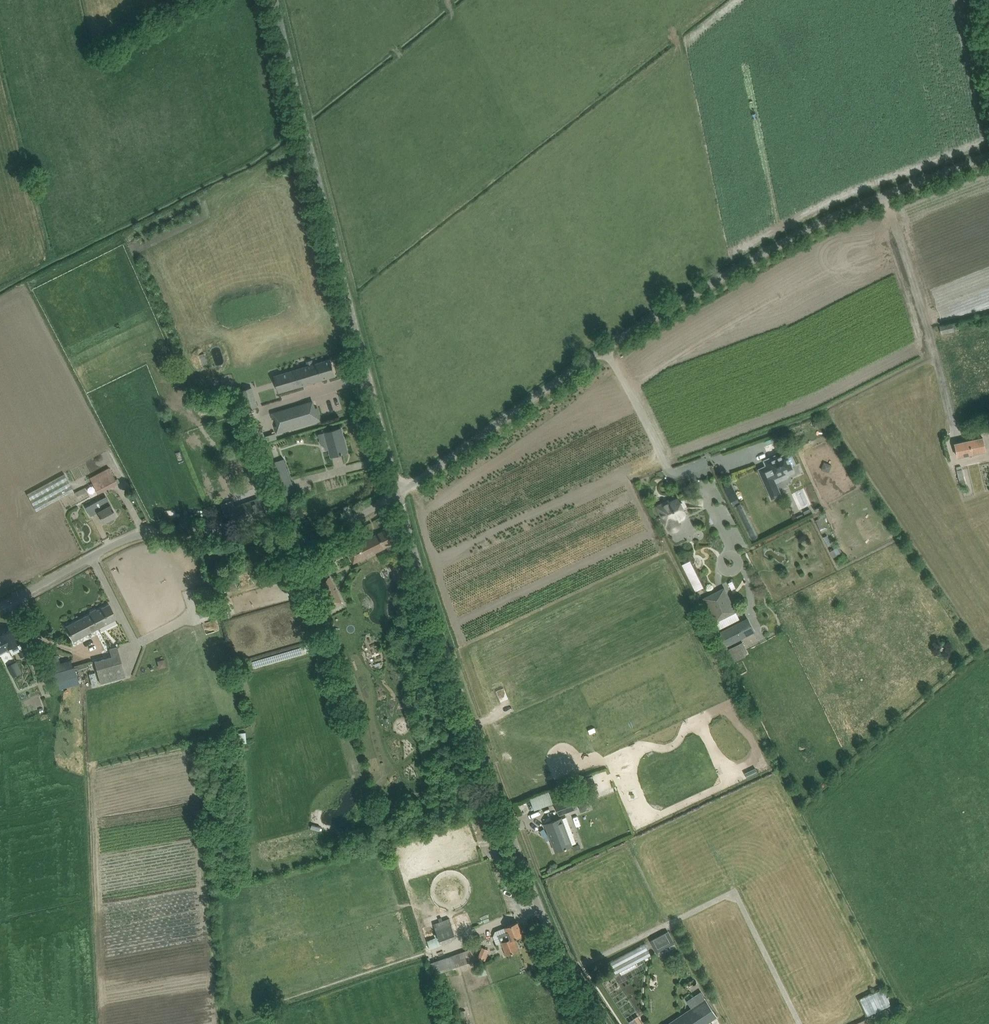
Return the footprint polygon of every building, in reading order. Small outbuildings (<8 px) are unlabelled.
[(952,324),(939,326),(941,334),(954,331),(952,324)] [(287,375),(281,376),(284,388),(300,383),(301,386),(322,379),(326,378),(336,375),(331,359),(317,363),(316,360),(309,362),(310,365),(286,372),(287,375)] [(212,398),(197,402),(200,412),(215,408),(212,398)] [(255,400),(247,402),(249,409),(257,406),(255,400)] [(308,402),(271,413),(273,419),(276,418),(278,425),(275,426),(277,433),(321,420),(317,407),(310,409),(308,402)] [(326,449),(329,448),(331,456),(348,452),(341,428),(319,434),(321,443),(322,445),(324,444),(326,449)] [(955,443),(958,457),(968,454),(985,450),(983,437),(955,443)] [(765,460),(765,461),(766,462),(767,465),(759,469),(772,498),(781,494),(776,483),(788,477),(789,475),(795,472),(786,453),(778,457),(777,454),(769,458),(765,460)] [(296,491),(284,458),(274,462),(286,495),(296,491)] [(968,483),(977,480),(973,464),(963,466),(968,483)] [(961,465),(956,467),(959,479),(964,478),(961,465)] [(109,467),(89,477),(98,493),(118,483),(109,467)] [(732,484),(739,498),(746,495),(738,480),(732,484)] [(723,487),(731,501),(738,498),(731,483),(723,487)] [(84,487),(75,492),(77,496),(86,491),(84,487)] [(106,496),(85,507),(90,516),(97,512),(103,522),(116,515),(112,506),(106,496)] [(235,506),(233,500),(222,504),(225,515),(230,514),(234,524),(267,513),(262,497),(235,506)] [(679,521),(683,519),(685,518),(686,517),(686,515),(685,513),(683,508),(685,506),(683,502),(680,502),(678,498),(658,508),(663,519),(664,518),(669,527),(672,530),(677,530),(680,526),(679,521)] [(821,520),(829,526),(833,521),(825,515),(821,520)] [(374,535),(374,534),(346,548),(353,563),(395,542),(389,528),(374,535)] [(844,544),(837,548),(840,553),(847,550),(844,544)] [(698,556),(690,560),(702,588),(711,584),(698,556)] [(393,568),(397,581),(400,592),(409,589),(406,578),(402,565),(393,568)] [(329,607),(342,601),(331,576),(317,582),(329,607)] [(707,599),(718,620),(734,612),(727,598),(722,600),(719,593),(707,599)] [(219,599),(223,618),(232,616),(227,597),(219,599)] [(109,604),(91,613),(99,628),(117,618),(109,604)] [(99,628),(91,613),(66,626),(74,640),(99,628)] [(748,617),(720,631),(727,645),(755,631),(748,617)] [(1,634),(2,635),(9,648),(12,654),(17,651),(21,657),(26,654),(12,629),(1,634)] [(9,648),(2,635),(0,635),(0,653),(9,648)] [(748,640),(737,645),(743,657),(753,653),(748,640)] [(308,644),(258,657),(260,664),(310,650),(308,644)] [(100,683),(126,676),(117,646),(109,648),(111,656),(95,661),(100,683)] [(79,683),(77,676),(72,659),(60,663),(58,654),(45,658),(53,683),(57,682),(59,689),(79,683)] [(164,659),(157,661),(159,668),(166,666),(164,659)] [(13,677),(22,673),(16,661),(7,666),(13,677)] [(542,807),(561,800),(556,788),(538,794),(542,807)] [(573,797),(565,800),(556,804),(560,814),(576,808),(573,797)] [(565,847),(565,848),(567,847),(567,846),(572,845),(562,818),(546,824),(551,839),(552,839),(557,850),(556,850),(556,851),(565,847)] [(489,854),(497,852),(496,845),(488,847),(489,854)] [(459,932),(473,927),(467,912),(453,917),(459,932)] [(438,936),(427,940),(430,948),(441,944),(441,942),(456,936),(449,918),(434,923),(438,936)] [(497,944),(502,942),(507,954),(519,950),(514,938),(523,935),(518,922),(508,925),(505,927),(495,931),(493,936),(497,944)] [(657,952),(675,943),(668,931),(650,940),(657,952)] [(473,961),(469,949),(430,962),(434,974),(473,961)] [(718,1016),(701,991),(687,1000),(692,1007),(667,1023),(706,1023),(718,1016)]
